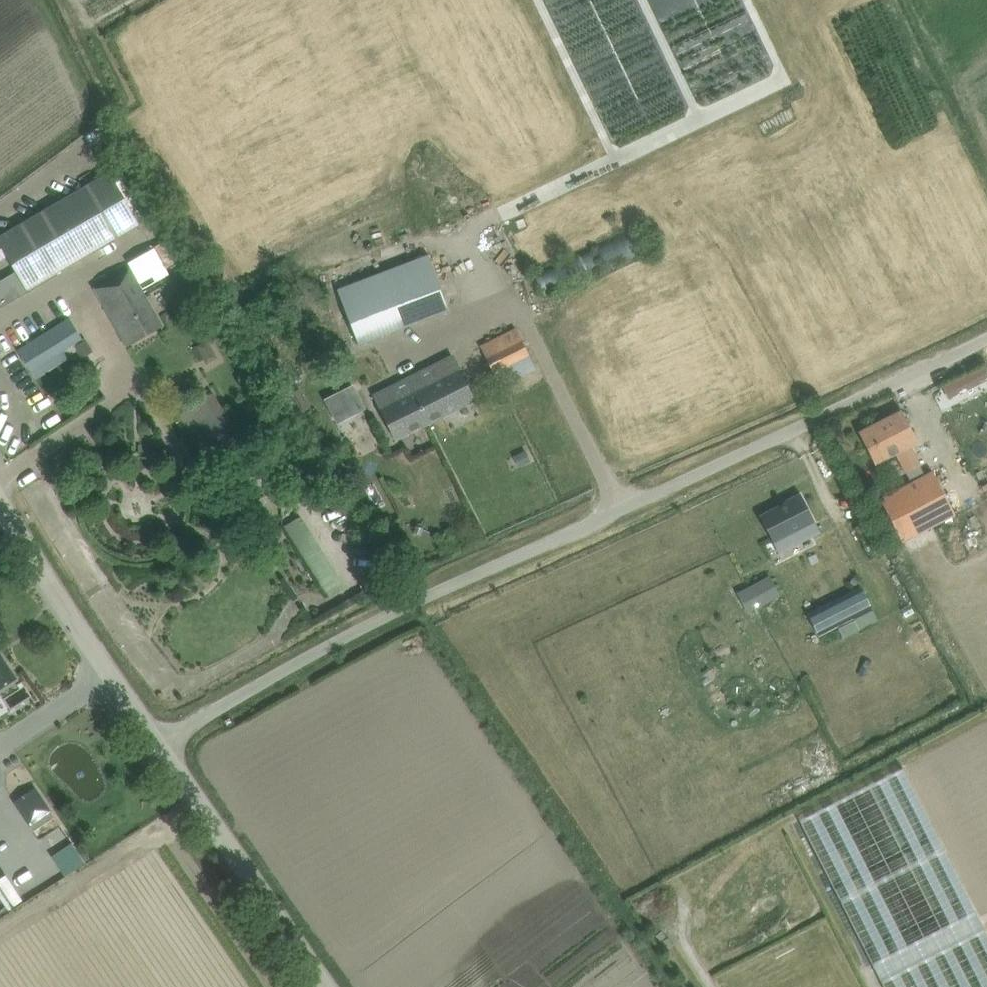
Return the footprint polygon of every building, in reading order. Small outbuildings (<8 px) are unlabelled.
[(81,188),(11,229),(0,235),(0,259),(5,256),(14,271),(0,280),(0,305),(41,281),(111,240),(140,223),(110,172),(81,188)] [(555,296),(662,253),(655,236),(548,278),(555,296)] [(154,247),(128,262),(142,288),(168,274),(154,247)] [(428,251),(336,288),(358,344),(449,309),(428,251)] [(161,326),(130,271),(119,277),(117,275),(97,287),(111,311),(108,312),(126,345),(161,326)] [(180,275),(192,295),(200,290),(188,271),(180,275)] [(30,371),(62,350),(82,338),(69,317),(35,339),(17,350),(30,371)] [(500,387),(536,369),(515,327),(479,346),(500,387)] [(86,340),(77,345),(84,357),(93,351),(86,340)] [(423,408),(431,422),(474,400),(452,355),(423,370),(438,400),(423,408)] [(396,439),(431,422),(423,408),(438,400),(423,370),(373,394),(396,439)] [(351,386),(324,399),(330,410),(342,403),(349,416),(363,409),(351,386)] [(213,392),(178,414),(203,454),(238,433),(213,392)] [(880,499),(889,516),(902,542),(955,514),(942,489),(933,471),(925,475),(910,445),(917,442),(901,410),(859,432),(875,463),(895,453),(911,483),(880,499)] [(277,426),(263,435),(270,444),(284,435),(277,426)] [(524,449),(513,454),(519,465),(530,460),(524,449)] [(786,502),(759,515),(773,541),(806,525),(811,535),(819,531),(800,493),(785,501),(786,502)] [(311,519),(293,529),(334,600),(352,590),(311,519)] [(768,577),(744,590),(755,610),(779,597),(768,577)] [(859,587),(807,614),(818,637),(839,626),(854,619),(871,610),(859,587)] [(854,619),(839,626),(844,637),(859,629),(854,619)] [(16,677),(0,653),(0,688),(16,677)] [(902,767),(862,787),(799,819),(883,986),(986,986),(986,934),(902,767)] [(36,787),(14,802),(30,825),(33,830),(54,816),(50,812),(52,810),(36,787)]
